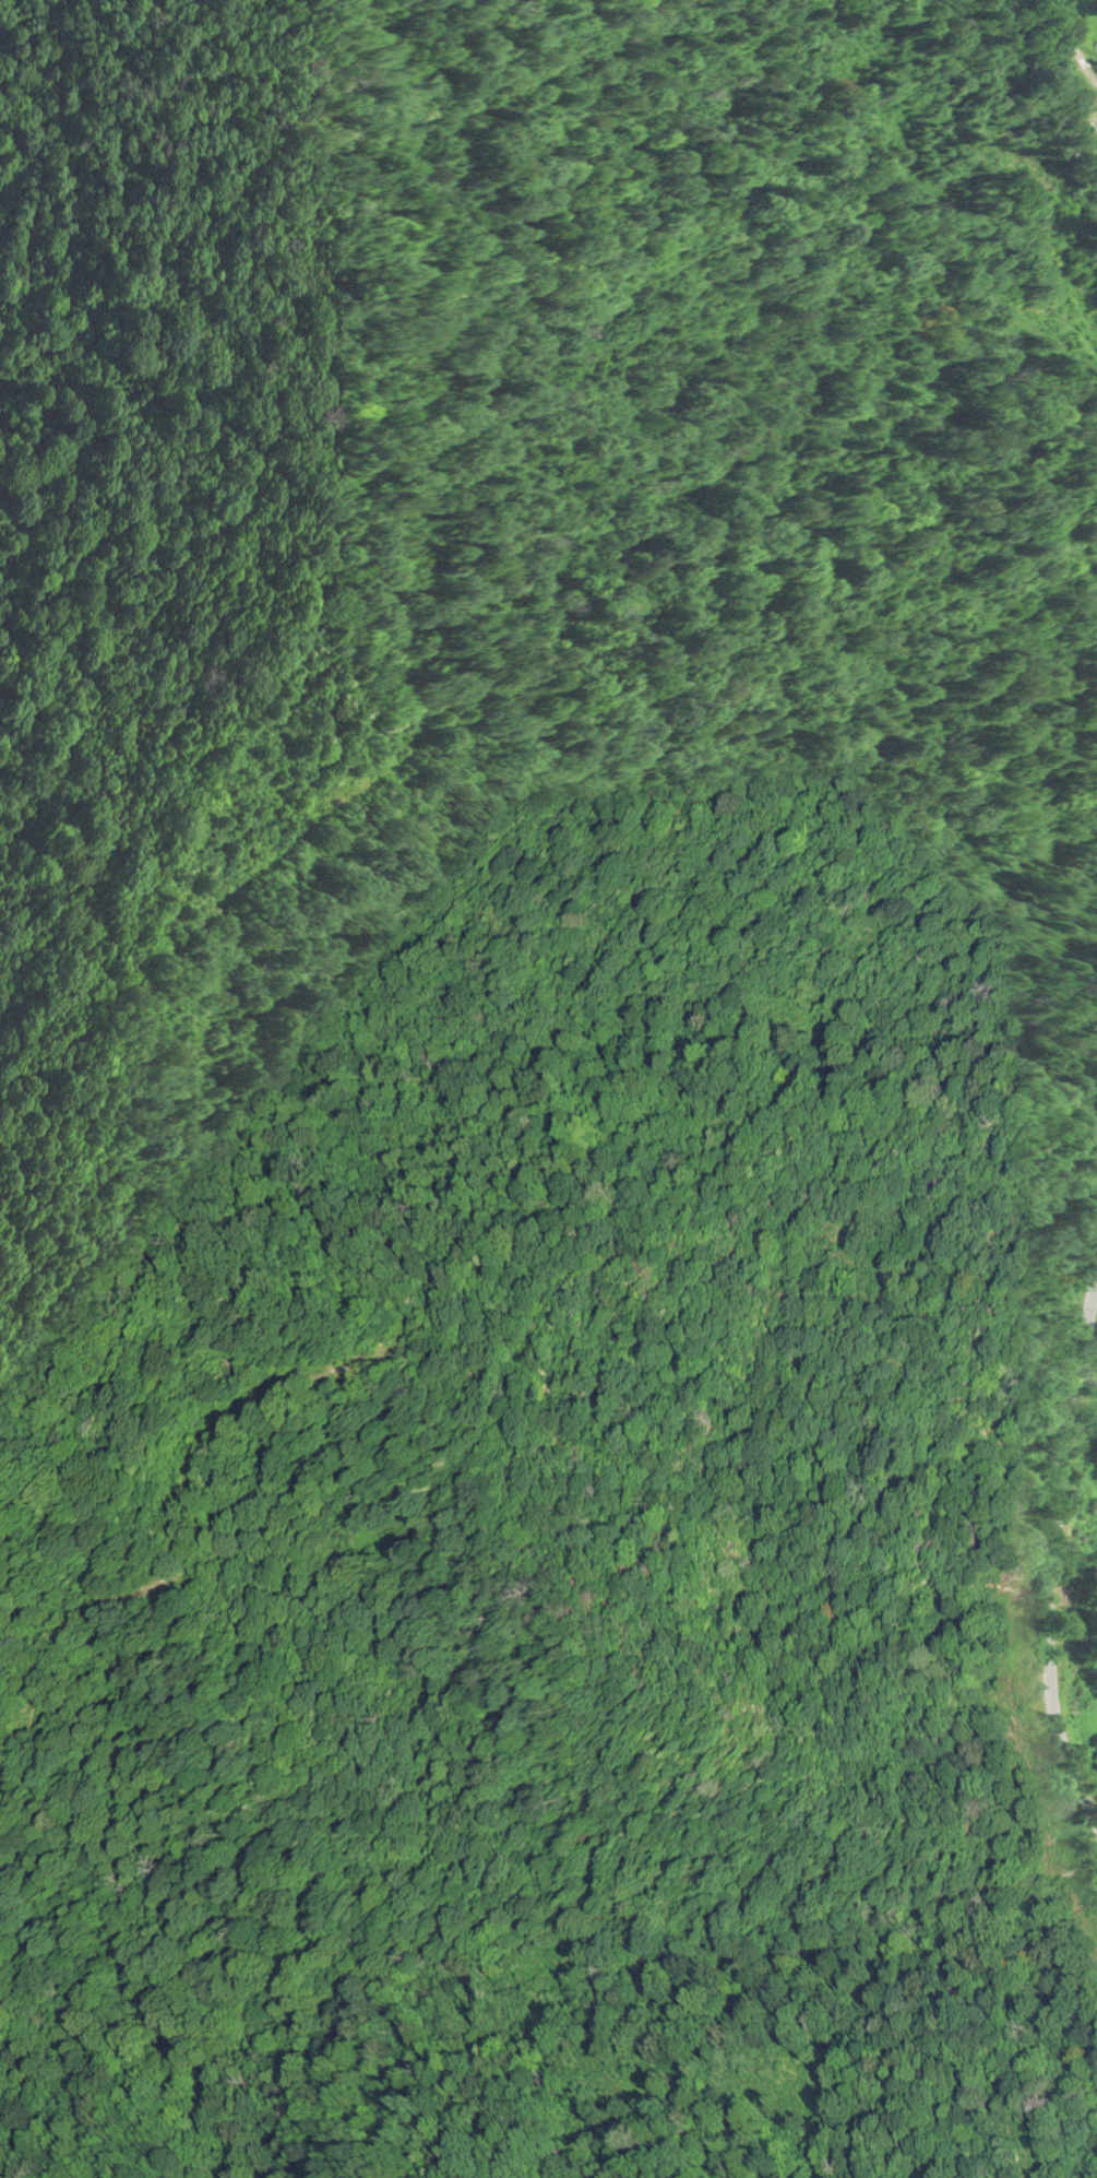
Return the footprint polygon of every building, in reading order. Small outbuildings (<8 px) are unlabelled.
[(1096,138),(1096,111),(1086,117),(1096,138)]
